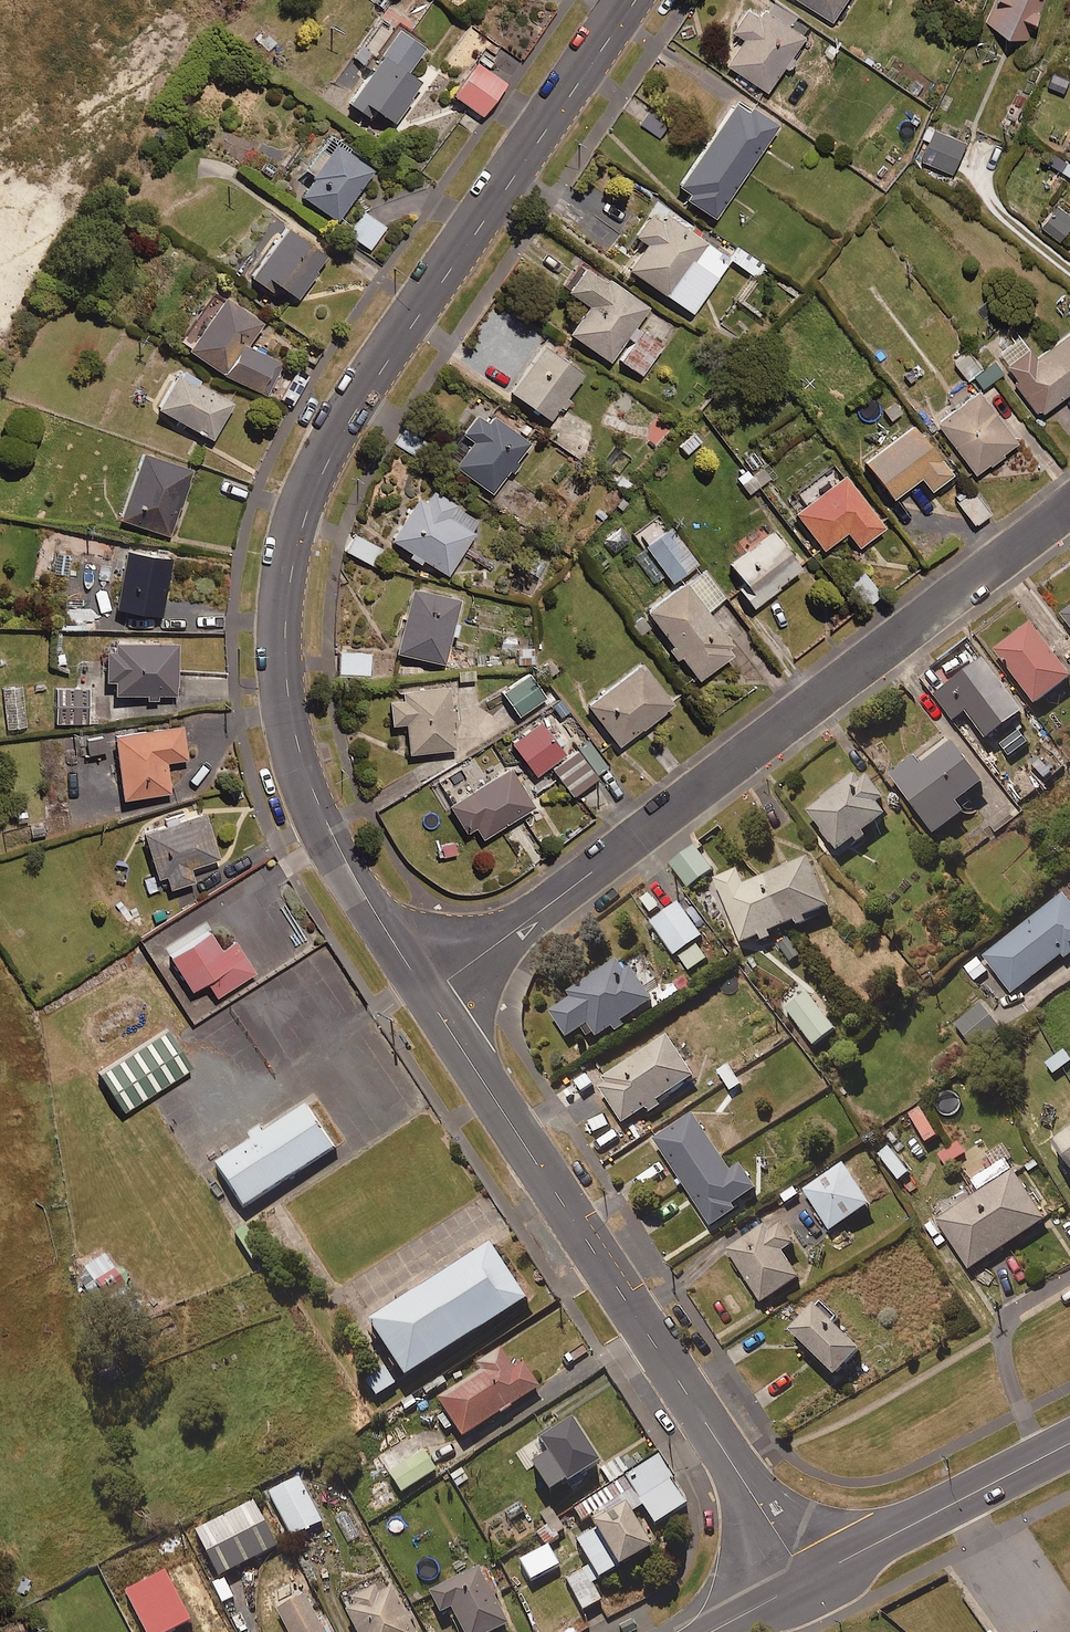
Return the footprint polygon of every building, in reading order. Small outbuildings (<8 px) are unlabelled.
[(425,0),(400,0),(391,14),(413,28),(430,3),(425,0)] [(773,1),(766,11),(751,0),(750,0),(732,25),(746,34),(727,60),(768,89),(809,32),(791,19),(794,15),(773,1)] [(834,18),(846,0),(806,0),(834,18)] [(987,19),(1027,39),(1046,0),(997,0),(987,19)] [(424,44),(394,25),(342,107),(386,135),(421,80),(407,71),(424,44)] [(505,80),(475,58),(450,91),(481,113),(505,80)] [(777,124),(736,96),(677,185),(691,194),(688,198),(715,216),(777,124)] [(669,123),(650,110),(641,124),(659,137),(669,123)] [(966,139),(934,126),(921,157),(953,171),(966,139)] [(347,144),(328,131),(304,167),(313,173),(299,194),(337,220),(372,168),(344,148),(347,144)] [(1062,169),(1069,174),(1069,156),(1062,169)] [(1059,204),(1042,223),(1059,238),(1069,225),(1069,213),(1059,204)] [(730,258),(656,205),(635,234),(645,241),(628,266),(691,312),(730,258)] [(385,226),(362,210),(347,233),(370,249),(385,226)] [(282,225),(249,274),(247,277),(279,298),(285,289),(297,297),(326,253),(282,225)] [(648,305),(584,262),(565,289),(587,304),(569,332),(610,360),(613,356),(640,375),(661,344),(634,325),(648,305)] [(262,320),(220,294),(186,349),(255,392),(275,360),(247,343),(262,320)] [(1037,355),(1014,325),(993,341),(1020,376),(1014,381),(1038,413),(1069,389),(1069,330),(1037,355)] [(582,373),(542,344),(509,390),(550,419),(582,373)] [(983,365),(969,348),(955,359),(969,377),(983,365)] [(1004,369),(994,358),(975,374),(985,385),(1004,369)] [(232,401),(175,368),(154,404),(211,437),(232,401)] [(1020,438),(981,388),(970,396),(967,393),(936,417),(978,471),(1020,438)] [(529,441),(480,405),(460,431),(473,440),(454,465),(491,492),(529,441)] [(951,473),(911,422),(863,460),(893,496),(919,475),(931,489),(951,473)] [(191,470),(140,452),(117,517),(168,534),(191,470)] [(884,525),(836,464),(814,481),(821,491),(795,512),(823,548),(846,530),(858,545),(884,525)] [(768,477),(761,467),(751,475),(746,468),(734,477),(747,493),(768,477)] [(480,521),(429,488),(420,491),(390,538),(445,574),(480,521)] [(990,512),(973,489),(957,500),(974,524),(990,512)] [(801,568),(764,521),(737,543),(744,552),(729,563),(743,581),(737,586),(752,606),(801,568)] [(631,539),(616,524),(597,544),(612,558),(631,539)] [(696,562),(669,526),(645,544),(671,581),(696,562)] [(169,557),(124,550),(114,607),(160,614),(169,557)] [(725,596),(702,566),(645,610),(698,679),(737,649),(707,610),(725,596)] [(880,593),(861,568),(842,582),(861,607),(880,593)] [(459,599),(411,587),(395,651),(443,662),(459,599)] [(124,613),(103,608),(94,630),(124,630),(124,613)] [(1032,623),(995,652),(1036,706),(1069,680),(1069,672),(1032,623)] [(176,644),(104,643),(104,677),(113,677),(113,693),(176,694),(176,644)] [(371,653),(339,654),(339,676),(372,675),(371,653)] [(1024,713),(984,659),(936,696),(955,721),(967,711),(989,740),(1024,713)] [(672,703),(641,662),(585,705),(616,746),(672,703)] [(544,696),(528,673),(502,691),(519,715),(544,696)] [(456,747),(447,684),(401,691),(402,698),(387,701),(391,724),(402,722),(407,755),(456,747)] [(25,726),(22,686),(2,687),(5,728),(25,726)] [(88,688),(55,687),(54,722),(87,722),(88,688)] [(564,753),(540,721),(511,743),(535,774),(564,753)] [(185,758),(181,725),(113,733),(121,798),(169,792),(165,761),(185,758)] [(986,784),(948,733),(892,775),(936,835),(967,813),(959,803),(986,784)] [(596,777),(576,749),(551,767),(570,794),(596,777)] [(533,805),(509,767),(448,804),(464,830),(474,824),(481,837),(533,805)] [(873,781),(854,776),(808,812),(840,852),(888,814),(879,803),(886,798),(873,781)] [(218,857),(203,813),(142,833),(157,878),(143,882),(147,894),(193,879),(189,867),(218,857)] [(713,870),(697,846),(673,862),(689,887),(713,870)] [(831,907),(810,858),(745,885),(739,870),(716,880),(743,944),(831,907)] [(1065,894),(985,955),(1013,993),(1064,954),(1067,958),(1069,956),(1069,901),(1065,894)] [(703,936),(679,903),(652,922),(676,955),(703,936)] [(220,950),(208,931),(170,955),(192,989),(205,980),(215,997),(254,972),(234,941),(220,950)] [(707,959),(699,946),(680,957),(688,971),(707,959)] [(625,969),(618,959),(570,993),(572,997),(550,1012),(569,1038),(588,1025),(598,1039),(655,1000),(636,972),(625,969)] [(1003,1029),(980,1003),(955,1025),(978,1051),(1003,1029)] [(190,1066),(165,1028),(98,1072),(122,1110),(190,1066)] [(696,1077),(668,1036),(595,1086),(622,1126),(696,1077)] [(335,1148),(307,1105),(215,1167),(244,1209),(335,1148)] [(733,1172),(695,1114),(655,1139),(711,1227),(738,1210),(735,1205),(759,1190),(743,1166),(733,1172)] [(1057,1145),(1069,1163),(1069,1135),(1057,1145)] [(910,1173),(889,1147),(879,1155),(900,1181),(910,1173)] [(872,1206),(846,1165),(805,1191),(831,1232),(872,1206)] [(1047,1220),(1016,1171),(976,1197),(970,1186),(933,1210),(971,1270),(1047,1220)] [(796,1245),(780,1219),(729,1251),(763,1303),(801,1278),(785,1253),(796,1245)] [(530,1299),(494,1245),(369,1326),(405,1381),(530,1299)] [(121,1278),(104,1256),(86,1270),(103,1292),(121,1278)] [(866,1351),(822,1306),(794,1334),(838,1378),(866,1351)] [(514,1372),(501,1352),(478,1367),(484,1376),(438,1405),(461,1440),(539,1390),(524,1366),(514,1372)] [(395,1386),(385,1370),(367,1382),(377,1397),(395,1386)] [(601,1468),(572,1426),(541,1446),(551,1460),(533,1472),(552,1500),(601,1468)] [(436,1472),(424,1454),(389,1476),(401,1495),(436,1472)] [(687,1508),(658,1460),(581,1506),(597,1532),(577,1544),(591,1566),(566,1581),(585,1613),(602,1602),(593,1588),(652,1553),(630,1516),(643,1508),(654,1527),(687,1508)] [(322,1523),(298,1478),(269,1494),(293,1539),(322,1523)] [(277,1549),(253,1504),(194,1535),(218,1580),(277,1549)] [(565,1532),(551,1511),(531,1525),(545,1546),(565,1532)] [(483,1568),(430,1595),(439,1614),(449,1609),(461,1631),(499,1631),(509,1627),(494,1598),(498,1596),(483,1568)] [(163,1572),(124,1592),(144,1631),(175,1631),(190,1624),(163,1572)] [(385,1576),(338,1599),(355,1631),(413,1631),(385,1576)] [(305,1598),(277,1614),(287,1631),(324,1631),(305,1598)]
